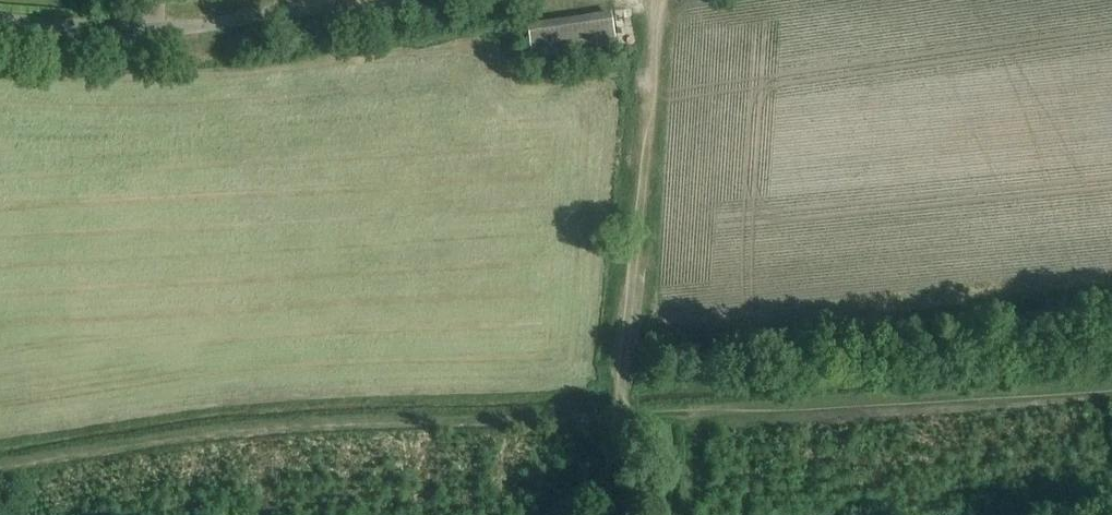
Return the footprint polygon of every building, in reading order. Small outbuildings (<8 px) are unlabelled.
[(611,13),(525,25),(530,58),(616,46),(611,13)]
